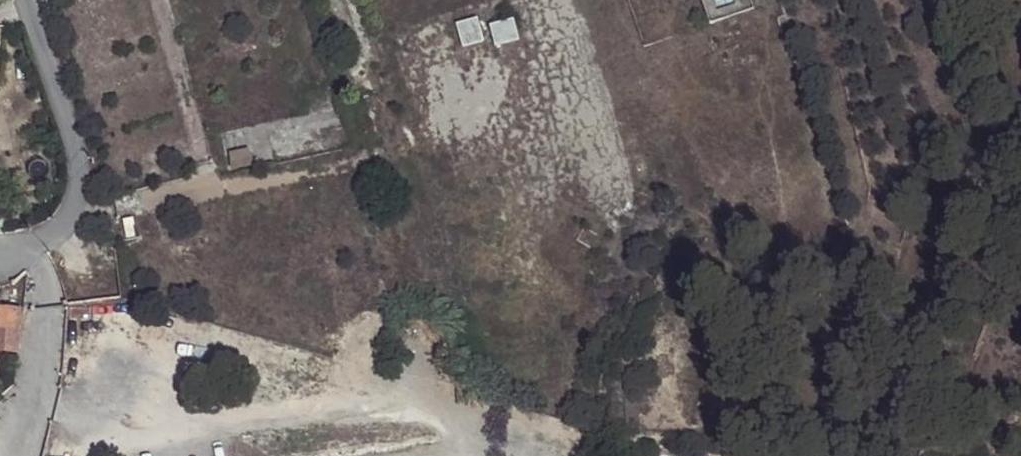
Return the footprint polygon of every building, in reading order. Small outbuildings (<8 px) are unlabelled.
[(465,50),(487,44),(480,20),(458,26),(465,50)] [(492,27),(497,49),(522,42),(516,21),(492,27)] [(137,226),(136,221),(126,222),(129,240),(137,238),(135,227),(137,226)] [(0,313),(0,353),(20,355),(21,314),(0,313)]
